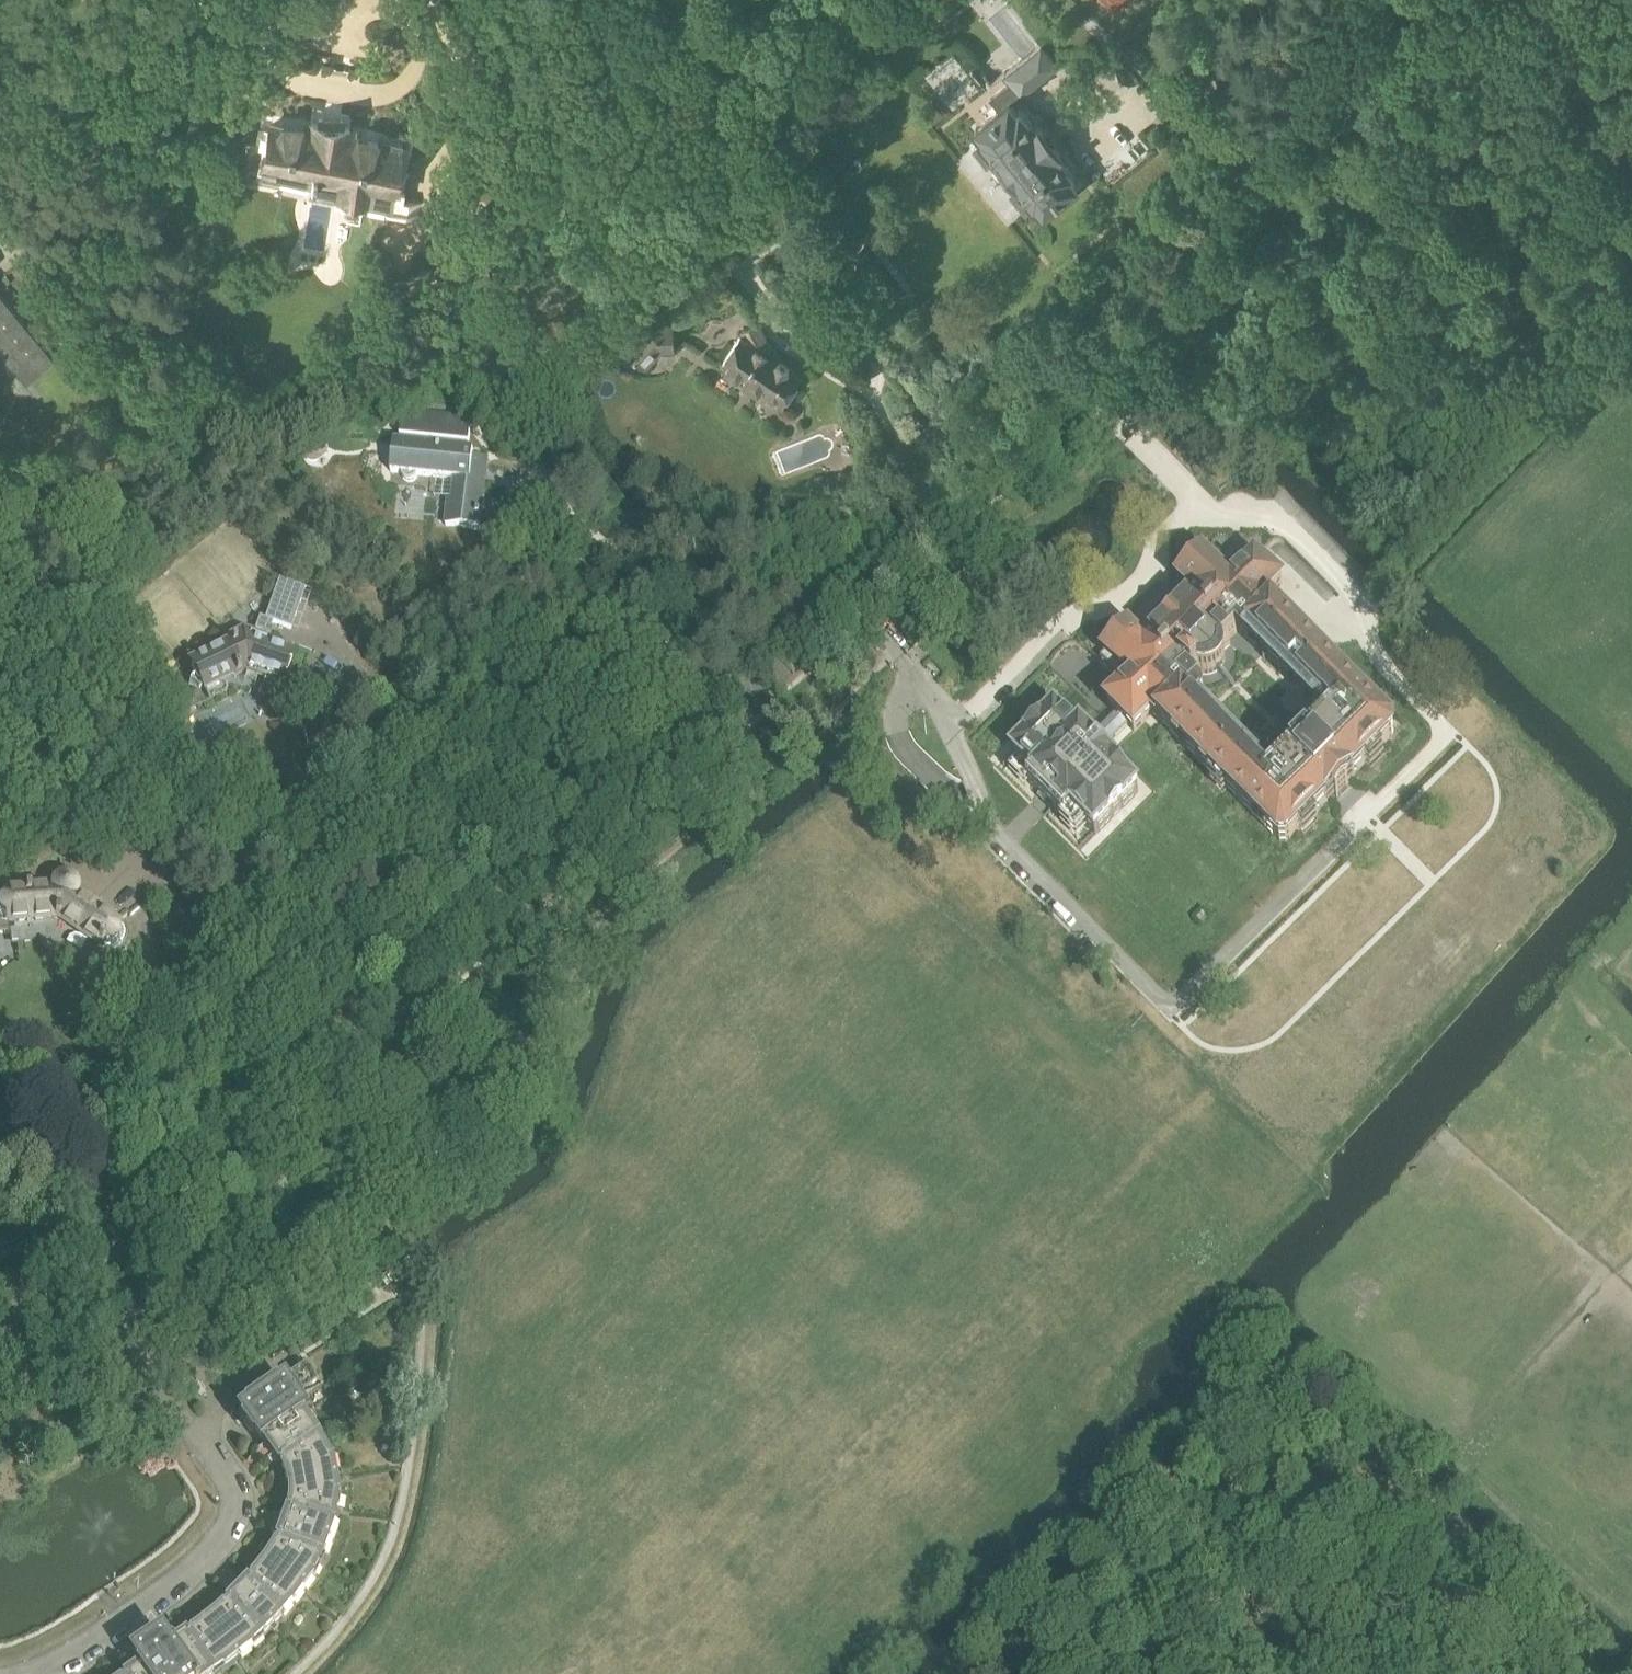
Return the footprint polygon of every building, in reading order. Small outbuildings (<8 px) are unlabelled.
[(982,141),(974,147),(987,164),(996,157),(1034,206),(1036,204),(1043,214),(1077,186),(1070,177),(1072,175),(1059,159),(1062,156),(1036,124),(1033,126),(1019,108),(1017,110),(1010,102),(1019,94),(1021,97),(1060,65),(1041,42),(1002,74),(1009,82),(989,98),(998,110),(975,129),(983,138),(981,139),(982,141)] [(334,193),(362,198),(361,203),(400,210),(412,138),(373,132),(372,138),(352,135),(353,128),(309,121),(308,128),(269,122),(260,172),(335,185),(334,193)] [(0,295),(0,357),(23,385),(54,360),(0,295)] [(673,321),(655,322),(650,322),(625,348),(646,368),(663,351),(674,351),(673,321)] [(779,360),(782,354),(769,345),(759,324),(743,332),(745,335),(743,334),(724,361),(784,402),(802,375),(779,360)] [(1156,384),(1167,395),(1178,383),(1167,372),(1156,384)] [(466,433),(454,420),(421,416),(406,427),(405,440),(444,444),(449,444),(465,446),(466,433)] [(395,444),(392,474),(400,475),(454,481),(452,503),(448,503),(446,528),(481,531),(488,461),(473,460),(474,452),(448,450),(449,444),(444,444),(444,449),(403,445),(395,444)] [(1133,633),(1130,630),(1105,654),(1108,657),(1101,664),(1094,657),(1090,661),(1097,668),(1101,664),(1125,689),(1107,706),(1116,714),(1128,726),(1135,732),(1151,715),(1280,844),(1287,844),(1325,805),(1324,804),(1333,796),(1337,800),(1349,788),(1345,784),(1354,775),(1355,777),(1393,738),(1393,731),(1265,603),(1283,586),(1256,558),(1250,564),(1246,560),(1231,560),(1226,564),(1213,551),(1206,558),(1204,555),(1179,580),(1182,583),(1175,590),(1186,601),(1151,637),(1140,625),(1133,633)] [(291,629),(304,589),(280,581),(266,622),(260,620),(255,634),(243,630),(227,637),(230,642),(186,663),(203,698),(232,684),(233,685),(248,678),(279,689),(291,655),(267,647),(270,640),(267,639),(268,636),(272,638),(275,631),(271,629),(273,623),(290,629),(291,629)] [(1055,709),(1011,753),(1035,776),(1028,784),(1040,796),(1044,792),(1056,804),(1052,808),(1064,820),(1071,813),(1095,837),(1138,793),(1115,769),(1117,767),(1102,752),(1128,726),(1116,714),(1090,740),(1081,731),(1079,733),(1055,709)] [(0,934),(4,934),(9,934),(10,947),(39,943),(41,947),(43,949),(46,951),(50,952),(54,952),(57,951),(60,949),(88,968),(99,953),(102,955),(104,952),(108,953),(111,953),(115,952),(118,950),(121,947),(122,944),(123,940),(123,936),(122,934),(121,933),(119,930),(123,925),(110,916),(80,896),(81,893),(81,891),(81,889),(80,886),(79,882),(77,880),(74,877),(71,875),(69,874),(66,874),(62,875),(58,876),(55,877),(52,880),(50,884),(49,888),(5,892),(5,888),(1,888),(0,889),(0,933),(0,934)] [(296,1399),(316,1385),(305,1368),(283,1383),(283,1382),(274,1388),(273,1387),(244,1407),(245,1408),(237,1414),(242,1423),(241,1423),(251,1438),(253,1437),(259,1446),(262,1443),(274,1460),(298,1444),(304,1453),(320,1442),(317,1438),(302,1416),(305,1414),(299,1405),(300,1405),(296,1399)] [(288,1490),(335,1481),(332,1462),(331,1462),(320,1442),(304,1453),(298,1444),(274,1460),(277,1465),(278,1464),(282,1469),(281,1470),(285,1480),(288,1489),(288,1490)] [(301,1519),(334,1526),(337,1499),(338,1499),(335,1481),(288,1490),(289,1498),(288,1505),(288,1508),(289,1508),(287,1514),(286,1514),(283,1521),(298,1528),(301,1519)] [(334,1526),(301,1519),(298,1528),(283,1521),(279,1532),(295,1539),(289,1555),(298,1568),(313,1578),(322,1558),(334,1526)] [(289,1555),(295,1539),(279,1532),(276,1540),(278,1541),(276,1547),(274,1547),(267,1558),(259,1568),(298,1599),(304,1590),(313,1578),(298,1568),(289,1555)] [(291,1608),(298,1599),(259,1568),(258,1570),(250,1579),(252,1580),(247,1584),(246,1583),(235,1594),(276,1632),(278,1630),(274,1626),(281,1619),(280,1618),(290,1608),(291,1608)] [(273,1634),(276,1632),(235,1594),(226,1603),(227,1605),(222,1609),(221,1608),(209,1619),(207,1621),(238,1660),(251,1649),(250,1648),(262,1638),(270,1631),(273,1634)] [(238,1660),(207,1621),(199,1627),(190,1633),(191,1634),(186,1638),(185,1636),(170,1645),(169,1646),(176,1657),(177,1656),(190,1673),(218,1673),(222,1671),(222,1672),(238,1660)] [(169,1646),(160,1633),(129,1654),(138,1668),(143,1673),(190,1673),(177,1656),(176,1657),(169,1646)]
